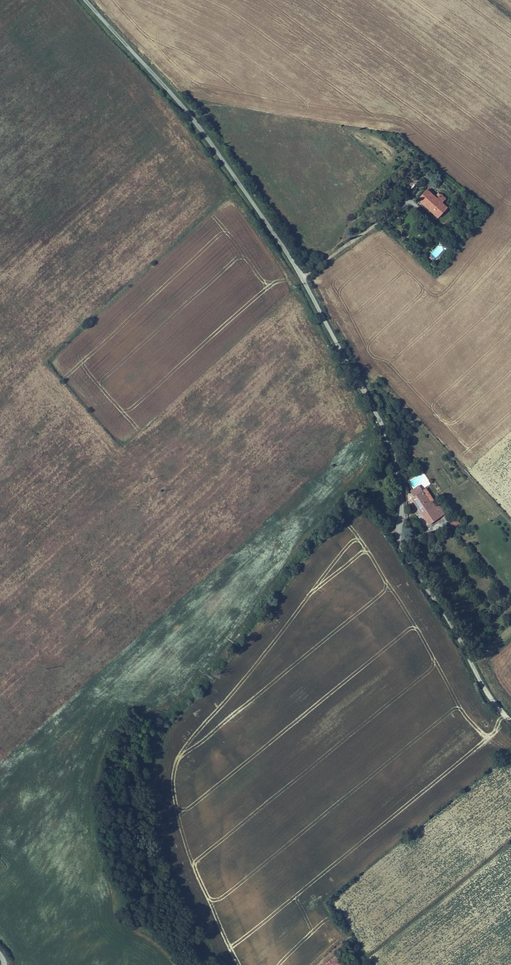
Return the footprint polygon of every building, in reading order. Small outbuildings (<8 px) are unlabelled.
[(410,187),(416,181),(412,176),(408,179),(410,182),(408,184),(410,187)] [(428,189),(419,197),(434,212),(443,203),(447,199),(441,192),(436,197),(428,189)] [(448,208),(443,203),(434,212),(439,217),(448,208)] [(435,259),(443,250),(438,245),(430,254),(435,259)] [(415,492),(411,495),(428,521),(443,512),(438,503),(435,505),(432,499),(431,500),(423,488),(419,482),(412,487),(415,492)] [(453,529),(460,525),(457,518),(449,522),(453,529)] [(326,963),(327,964),(341,964),(334,957),(326,963)]
